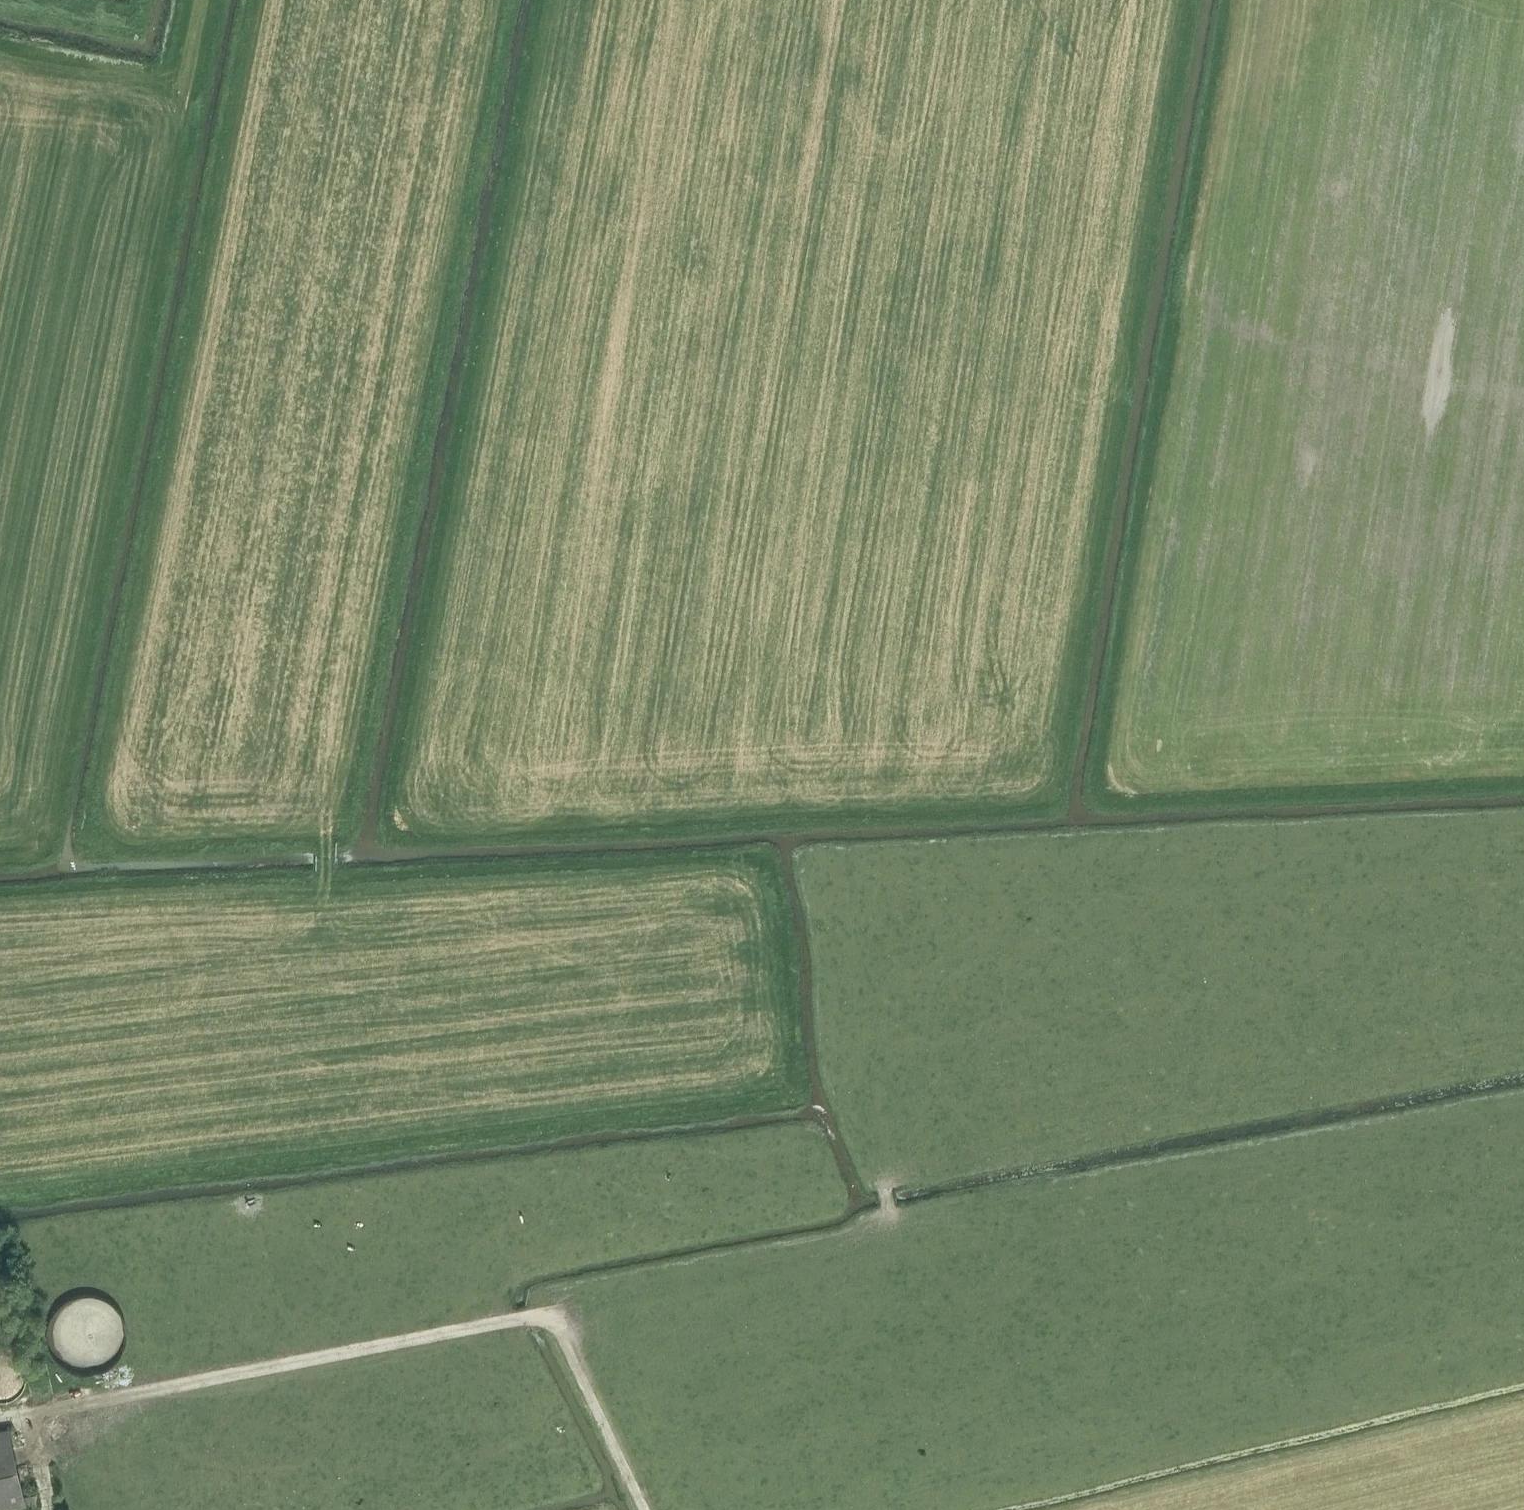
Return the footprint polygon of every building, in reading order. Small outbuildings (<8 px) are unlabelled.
[(90,1295),(87,1295),(83,1296),(80,1296),(77,1297),(74,1297),(72,1298),(69,1299),(67,1301),(64,1302),(62,1304),(60,1306),(58,1308),(56,1310),(54,1312),(53,1314),(51,1317),(50,1319),(49,1322),(48,1326),(47,1328),(47,1331),(47,1334),(47,1337),(47,1339),(47,1342),(48,1345),(49,1348),(50,1350),(51,1353),(52,1355),(54,1358),(56,1361),(58,1363),(60,1365),(62,1367),(64,1368),(69,1371),(73,1373),(76,1374),(78,1374),(81,1375),(84,1375),(88,1375),(91,1375),(94,1375),(96,1374),(99,1373),(102,1372),(104,1371),(108,1369),(110,1368),(112,1366),(114,1364),(116,1362),(118,1360),(120,1358),(122,1354),(123,1351),(124,1349),(125,1345),(126,1344),(126,1341),(127,1338),(127,1335),(127,1332),(126,1330),(126,1327),(125,1324),(124,1320),(123,1318),(121,1315),(120,1313),(118,1311),(115,1308),(113,1306),(111,1304),(109,1302),(107,1301),(103,1299),(100,1298),(98,1297),(94,1296),(90,1295)] [(3,1356),(0,1356),(0,1403),(1,1404),(4,1404),(6,1403),(9,1403),(12,1402),(15,1400),(17,1399),(20,1396),(22,1394),(24,1391),(25,1389),(26,1386),(26,1383),(27,1381),(27,1379),(26,1377),(26,1373),(25,1372),(25,1370),(23,1367),(21,1365),(19,1363),(18,1362),(15,1360),(12,1358),(10,1357),(8,1357),(6,1356),(3,1356)] [(26,1505),(9,1428),(0,1430),(0,1509),(3,1509),(26,1505)]
